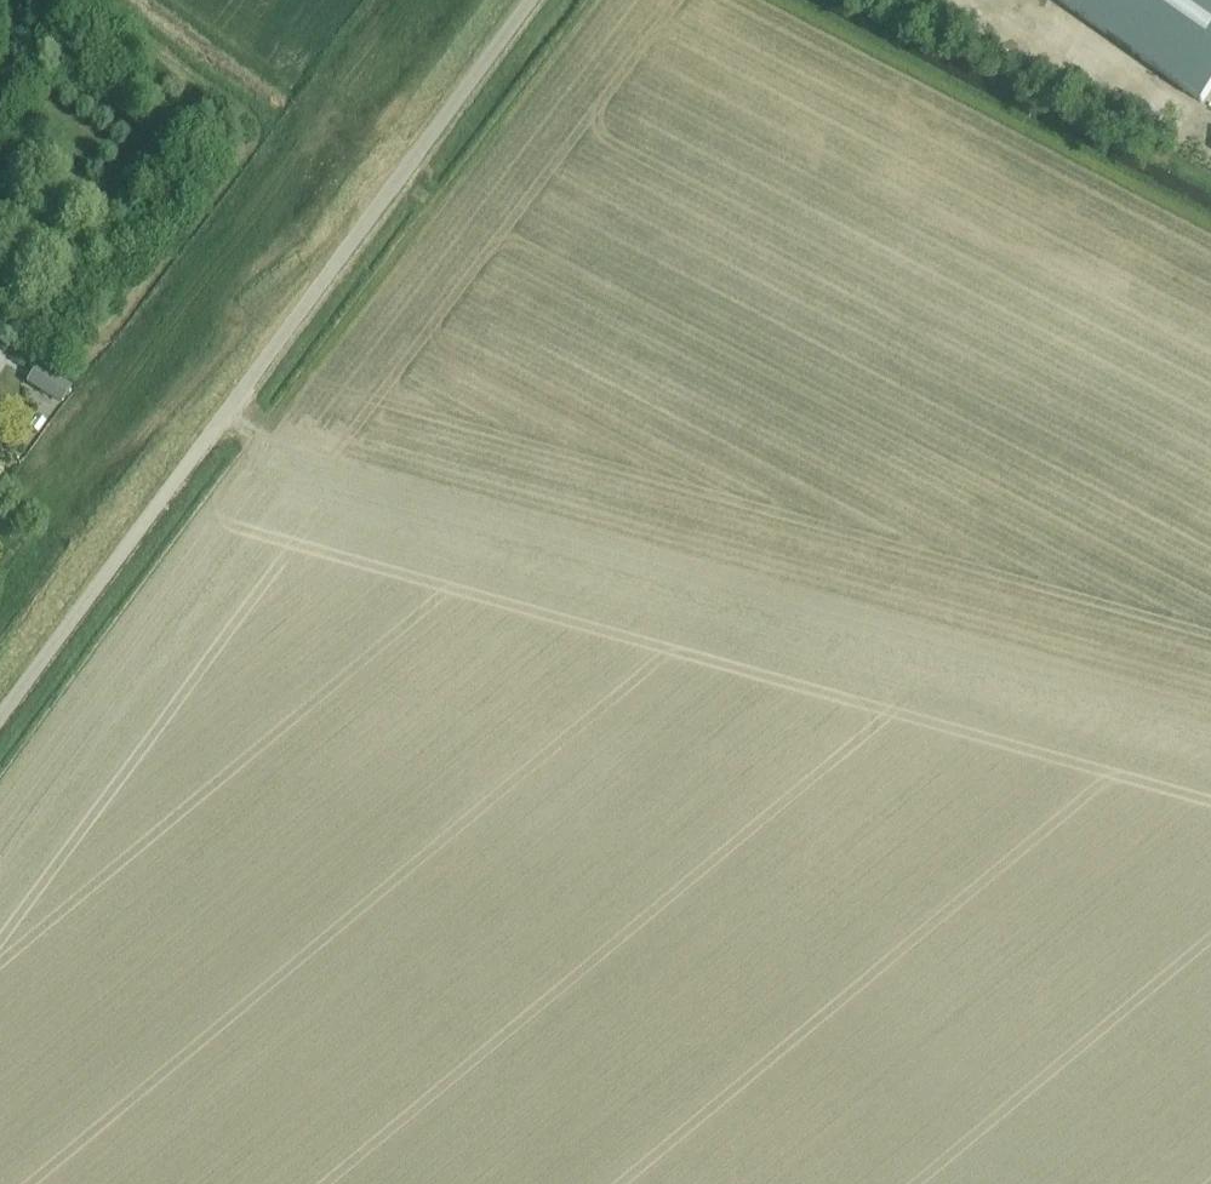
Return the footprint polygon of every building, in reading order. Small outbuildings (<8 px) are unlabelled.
[(1202,103),(1210,91),(1210,0),(1056,0),(1202,103)] [(37,381),(35,404),(42,405),(42,409),(59,411),(61,383),(37,381)]
